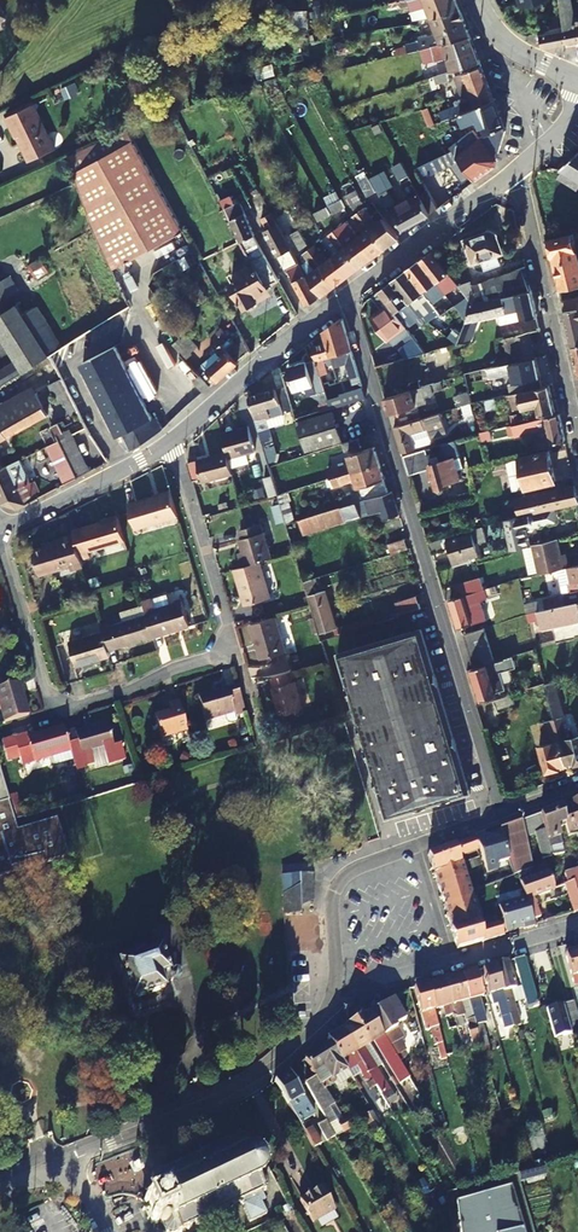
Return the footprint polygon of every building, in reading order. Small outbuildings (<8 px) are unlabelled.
[(318,0),(308,0),(308,20),(320,17),(318,0)] [(417,3),(415,0),(401,0),(389,3),(391,9),(417,3)] [(417,3),(419,10),(428,7),(426,0),(415,0),(417,3)] [(419,10),(422,17),(432,16),(461,10),(457,0),(426,0),(428,7),(419,10)] [(564,28),(576,26),(575,17),(572,0),(559,0),(563,28),(564,28)] [(419,41),(405,45),(408,52),(471,36),(461,10),(432,16),(438,32),(418,37),(419,41)] [(320,39),(320,17),(308,20),(308,23),(308,29),(307,41),(320,39)] [(576,26),(564,28),(566,41),(577,39),(576,26)] [(566,41),(564,28),(563,28),(538,32),(541,45),(566,41)] [(471,36),(408,52),(412,67),(417,66),(416,62),(424,59),(425,61),(435,58),(436,60),(476,50),(471,36)] [(408,52),(405,45),(394,48),(397,55),(408,52)] [(449,65),(430,72),(432,77),(436,75),(447,71),(480,61),(477,53),(448,62),(449,65)] [(461,103),(449,108),(453,116),(457,114),(495,100),(482,65),(454,75),(463,97),(459,99),(461,103)] [(419,81),(417,76),(415,69),(409,71),(412,83),(419,81)] [(450,77),(447,71),(436,75),(440,86),(444,85),(442,80),(450,77)] [(432,77),(430,72),(417,76),(419,81),(432,77)] [(457,114),(460,121),(466,118),(468,120),(484,114),(489,126),(465,136),(468,143),(481,137),(487,134),(505,126),(495,100),(457,114)] [(35,105),(8,118),(17,138),(23,136),(29,149),(26,151),(32,162),(57,150),(35,105)] [(425,116),(429,114),(430,114),(427,106),(421,108),(425,116)] [(453,116),(449,108),(440,111),(444,119),(453,116)] [(434,123),(429,114),(425,116),(429,125),(434,123)] [(487,134),(491,141),(505,134),(506,129),(505,126),(487,134)] [(186,233),(129,128),(72,154),(69,156),(94,228),(115,272),(186,233)] [(485,143),(491,141),(487,134),(481,137),(481,138),(485,143)] [(491,141),(485,143),(497,159),(505,134),(491,141)] [(497,159),(485,143),(481,138),(458,155),(454,149),(416,167),(430,191),(438,207),(495,164),(497,159)] [(577,181),(577,153),(560,170),(573,178),(577,181)] [(400,178),(408,173),(401,160),(393,164),(400,178)] [(557,178),(577,190),(577,188),(577,181),(573,178),(561,171),(557,178)] [(366,174),(358,179),(367,193),(375,189),(366,174)] [(405,191),(411,187),(415,185),(410,177),(400,183),(405,191)] [(355,207),(356,205),(363,201),(354,186),(345,191),(355,207)] [(378,193),(385,205),(393,200),(386,189),(378,193)] [(418,191),(414,193),(408,197),(409,198),(412,206),(400,213),(396,215),(404,227),(430,212),(421,196),(418,191)] [(438,207),(430,191),(421,196),(430,212),(430,213),(438,207)] [(242,239),(255,233),(239,200),(233,203),(230,196),(221,200),(225,207),(232,218),(236,226),(242,239)] [(396,206),(400,213),(412,206),(409,198),(396,206)] [(264,225),(265,228),(277,222),(266,202),(259,206),(265,216),(262,217),(266,224),(264,225)] [(336,213),(346,207),(343,202),(333,208),(336,213)] [(364,206),(360,210),(386,246),(399,236),(384,216),(376,222),(364,206)] [(221,208),(227,220),(232,218),(225,207),(221,208)] [(320,222),(332,216),(329,210),(317,217),(320,222)] [(386,246),(360,210),(354,214),(365,230),(358,235),(373,256),(386,246)] [(232,218),(227,220),(231,229),(236,226),(232,218)] [(265,228),(280,254),(291,248),(277,222),(265,228)] [(301,246),(308,242),(296,222),(292,225),(296,233),(294,234),(301,246)] [(358,235),(356,237),(352,240),(341,224),(335,229),(361,265),(373,256),(358,235)] [(361,265),(335,229),(329,233),(340,248),(333,253),(348,274),(361,265)] [(495,229),(464,239),(472,264),(481,261),(484,270),(504,264),(501,255),(504,255),(495,229)] [(255,295),(279,279),(276,273),(255,233),(242,239),(254,264),(240,272),(242,276),(232,282),(244,305),(250,307),(255,304),(257,300),(255,295)] [(547,240),(551,257),(553,256),(560,288),(577,284),(577,257),(573,233),(547,240)] [(348,274),(333,253),(327,258),(316,243),(311,247),(337,283),(348,274)] [(337,283),(311,247),(304,252),(315,267),(308,272),(324,293),(337,283)] [(291,248),(280,254),(287,266),(299,260),(294,253),(291,248)] [(447,282),(452,278),(432,251),(420,260),(443,291),(445,293),(451,288),(447,282)] [(299,260),(287,266),(293,279),(304,271),(299,260)] [(429,300),(443,291),(420,260),(407,270),(429,300)] [(471,281),(458,286),(461,290),(471,304),(530,290),(523,268),(473,286),(471,281)] [(430,314),(432,313),(436,310),(429,300),(407,270),(393,281),(409,303),(418,297),(430,314)] [(319,297),(304,271),(293,279),(307,306),(319,297)] [(13,294),(4,279),(0,281),(0,301),(13,294)] [(412,307),(409,303),(393,281),(379,291),(389,304),(396,313),(404,307),(416,323),(421,320),(412,307)] [(471,304),(456,346),(471,342),(480,319),(497,315),(499,325),(537,317),(530,290),(471,304)] [(31,294),(19,303),(52,354),(65,346),(66,346),(31,294)] [(577,308),(577,297),(561,301),(563,312),(577,308)] [(19,360),(26,370),(29,368),(52,354),(19,303),(0,315),(0,329),(19,360)] [(393,345),(410,333),(396,313),(389,304),(372,318),(393,345)] [(421,320),(425,317),(416,305),(412,307),(421,320)] [(563,312),(572,347),(577,346),(577,308),(563,312)] [(436,310),(432,313),(437,319),(441,317),(436,310)] [(327,342),(331,356),(340,353),(349,382),(360,378),(343,319),(325,333),(327,342)] [(101,340),(93,328),(85,334),(92,345),(101,340)] [(233,339),(244,353),(251,346),(242,332),(233,339)] [(533,356),(528,333),(503,339),(510,364),(522,361),(522,359),(533,356)] [(240,360),(238,358),(227,344),(222,338),(215,344),(218,348),(203,361),(219,379),(240,360)] [(238,358),(244,353),(233,339),(227,344),(238,358)] [(327,373),(325,366),(323,358),(331,356),(327,342),(312,346),(316,359),(321,375),(327,373)] [(425,353),(418,344),(396,350),(398,360),(425,353)] [(110,440),(158,415),(123,345),(63,376),(79,407),(101,444),(110,440)] [(189,355),(194,351),(190,345),(184,349),(189,355)] [(57,363),(59,367),(72,358),(65,346),(52,354),(57,363)] [(194,351),(189,355),(187,356),(199,369),(205,365),(194,351)] [(29,368),(33,376),(57,363),(52,354),(29,368)] [(323,358),(325,366),(333,364),(331,356),(323,358)] [(542,387),(535,358),(522,361),(510,364),(506,365),(501,366),(486,370),(489,380),(512,374),(514,383),(508,384),(510,395),(542,387)] [(312,394),(318,392),(325,389),(323,384),(321,375),(316,359),(289,366),(295,389),(305,387),(306,389),(310,388),(312,394)] [(0,371),(0,380),(2,384),(10,379),(26,370),(19,360),(0,371)] [(10,379),(14,386),(33,376),(29,368),(26,370),(10,379)] [(201,373),(193,379),(204,392),(212,385),(201,373)] [(79,407),(63,376),(51,382),(59,400),(67,396),(74,410),(79,407)] [(430,385),(432,385),(430,377),(410,383),(412,390),(430,385)] [(14,386),(10,379),(2,384),(0,385),(0,394),(14,386)] [(343,405),(337,383),(331,385),(330,382),(323,384),(325,389),(326,394),(330,409),(341,405),(343,405)] [(365,393),(362,383),(353,385),(357,396),(365,393)] [(390,413),(397,411),(416,406),(414,398),(432,393),(430,385),(412,390),(385,397),(390,413)] [(510,399),(512,405),(519,404),(520,409),(537,406),(539,415),(554,412),(548,386),(542,387),(510,395),(505,396),(506,401),(510,399)] [(276,388),(250,397),(266,452),(275,449),(266,417),(283,412),(276,388)] [(0,407),(0,417),(8,432),(9,435),(49,411),(39,390),(0,407)] [(458,409),(472,406),(468,391),(454,395),(458,409)] [(326,394),(319,396),(322,406),(325,405),(326,410),(330,409),(326,394)] [(343,405),(341,405),(344,414),(358,410),(356,401),(343,405)] [(420,419),(416,406),(397,411),(401,424),(420,419)] [(298,421),(306,450),(342,440),(333,411),(298,421)] [(290,434),(298,432),(295,420),(293,414),(284,417),(290,434)] [(427,417),(431,429),(440,426),(437,414),(427,417)] [(559,414),(518,424),(512,425),(514,435),(535,429),(536,432),(546,430),(550,444),(565,441),(559,414)] [(141,442),(164,426),(158,415),(110,440),(117,455),(141,442)] [(512,425),(518,424),(516,415),(510,416),(512,425)] [(422,418),(425,430),(431,429),(427,417),(422,418)] [(412,434),(425,430),(422,418),(420,419),(401,424),(394,426),(402,452),(415,448),(412,434)] [(91,468),(69,424),(65,427),(61,419),(42,429),(66,482),(91,468)] [(249,427),(222,435),(227,453),(229,460),(232,469),(250,464),(247,455),(257,452),(249,427)] [(359,438),(344,442),(347,451),(361,447),(359,438)] [(449,458),(430,463),(437,488),(450,484),(449,481),(460,478),(456,463),(461,461),(456,443),(446,446),(449,458)] [(329,478),(380,462),(375,447),(347,455),(349,463),(326,470),(329,478)] [(432,458),(429,447),(402,455),(406,466),(432,458)] [(516,455),(505,458),(512,486),(515,487),(524,485),(525,488),(555,481),(548,450),(517,458),(516,455)] [(204,483),(233,474),(229,460),(227,453),(198,461),(204,483)] [(21,458),(20,458),(2,467),(0,468),(0,496),(2,501),(18,507),(39,496),(37,491),(41,489),(35,478),(31,479),(21,458)] [(281,470),(279,462),(269,465),(273,473),(281,470)] [(342,506),(389,492),(380,462),(329,478),(331,487),(354,480),(357,487),(359,487),(360,492),(340,498),(342,506)] [(265,478),(271,498),(279,495),(279,494),(274,476),(265,478)] [(553,508),(577,502),(577,499),(575,485),(516,500),(519,516),(553,508)] [(454,492),(457,502),(472,498),(471,488),(454,492)] [(342,506),(299,519),(303,534),(383,510),(385,519),(400,514),(392,490),(389,492),(342,506)] [(287,523),(295,520),(287,491),(279,494),(279,495),(281,502),(286,520),(287,523)] [(182,521),(174,494),(132,507),(139,533),(182,521)] [(286,520),(281,502),(273,505),(279,522),(286,520)] [(519,516),(503,520),(510,549),(525,546),(529,545),(526,531),(557,523),(553,508),(519,516)] [(91,552),(127,542),(120,516),(107,520),(108,522),(75,531),(76,534),(84,559),(92,557),(91,552)] [(236,557),(238,567),(255,561),(266,558),(257,523),(236,529),(238,538),(235,539),(240,556),(236,557)] [(486,541),(482,526),(473,528),(477,543),(486,541)] [(73,570),(85,566),(84,559),(76,534),(65,538),(66,542),(35,551),(41,575),(72,567),(73,570)] [(471,534),(448,541),(446,541),(453,566),(471,561),(470,556),(476,554),(471,534)] [(446,541),(448,541),(446,536),(428,542),(431,550),(445,547),(444,542),(446,541)] [(393,554),(409,549),(406,539),(390,543),(393,554)] [(562,557),(558,539),(533,544),(540,574),(558,570),(569,567),(567,557),(562,557)] [(529,545),(525,546),(531,576),(540,574),(533,544),(529,545)] [(238,567),(230,569),(241,606),(266,598),(255,561),(238,567)] [(356,565),(359,572),(372,567),(369,561),(356,565)] [(561,597),(563,606),(577,603),(577,565),(569,567),(558,570),(562,586),(570,584),(573,592),(561,597)] [(388,587),(411,582),(408,570),(385,576),(388,587)] [(455,597),(480,590),(478,578),(453,585),(455,597)] [(304,581),(312,606),(313,606),(321,631),(333,628),(326,602),(320,604),(314,586),(318,585),(316,580),(313,581),(312,579),(304,581)] [(455,597),(449,599),(458,627),(472,623),(466,606),(476,603),(475,600),(486,596),(484,589),(480,590),(455,597)] [(396,600),(399,613),(421,606),(417,593),(396,600)] [(148,613),(155,638),(190,627),(183,603),(171,606),(167,594),(164,595),(165,597),(145,603),(145,606),(148,613)] [(563,606),(561,597),(545,601),(547,609),(563,606)] [(537,612),(541,630),(577,622),(577,603),(563,606),(547,609),(537,612)] [(148,613),(145,606),(122,613),(124,622),(104,629),(110,652),(155,638),(148,613)] [(274,617),(250,624),(260,659),(285,651),(274,617)] [(494,660),(485,626),(465,632),(474,666),(494,660)] [(337,650),(376,786),(385,784),(393,812),(468,789),(420,627),(337,650)] [(78,667),(110,658),(103,634),(71,643),(78,667)] [(501,659),(503,667),(515,663),(515,660),(519,659),(518,654),(501,659)] [(505,688),(497,668),(495,660),(494,660),(474,666),(472,667),(482,700),(495,696),(495,691),(505,688)] [(291,671),(272,678),(274,684),(272,685),(280,713),(303,706),(291,671)] [(544,684),(542,677),(525,682),(526,689),(544,684)] [(547,696),(557,694),(554,681),(544,684),(546,690),(547,696)] [(29,715),(20,682),(0,688),(0,705),(5,722),(29,715)] [(522,691),(520,684),(509,687),(511,694),(522,691)] [(526,689),(522,691),(523,696),(546,690),(544,684),(526,689)] [(238,718),(246,716),(241,701),(237,687),(229,689),(229,687),(198,696),(205,721),(236,712),(238,718)] [(511,694),(494,700),(496,708),(514,703),(511,694)] [(566,764),(577,761),(577,735),(574,736),(572,728),(565,730),(557,694),(547,696),(553,717),(566,764)] [(161,738),(187,731),(179,702),(169,705),(171,710),(154,715),(161,738)] [(566,764),(553,717),(538,721),(543,737),(551,735),(553,741),(537,745),(544,771),(566,764)] [(74,762),(76,770),(86,767),(85,765),(94,762),(93,755),(105,752),(110,767),(127,762),(122,746),(115,748),(108,727),(75,736),(74,734),(66,736),(74,762)] [(54,767),(74,762),(66,736),(66,735),(64,729),(26,740),(25,736),(14,739),(21,767),(49,759),(51,765),(54,767)] [(10,802),(8,797),(0,768),(0,805),(10,802)] [(385,784),(376,786),(384,815),(393,812),(385,784)] [(11,806),(19,803),(16,794),(8,796),(10,802),(11,806)] [(562,810),(565,823),(569,836),(577,834),(577,832),(577,830),(577,829),(577,800),(572,802),(573,806),(562,810)] [(23,817),(19,803),(11,806),(15,820),(23,817)] [(544,829),(544,830),(552,857),(559,855),(556,846),(561,844),(558,825),(565,823),(562,810),(561,806),(542,813),(546,829),(544,829)] [(521,820),(525,836),(544,830),(544,829),(546,829),(542,813),(521,820)] [(533,867),(525,836),(521,820),(500,827),(502,832),(509,858),(514,874),(533,867)] [(502,832),(477,837),(483,857),(487,871),(498,868),(497,862),(509,858),(502,832)] [(463,863),(480,858),(473,837),(429,853),(451,929),(478,921),(480,921),(463,863)] [(310,870),(290,872),(290,887),(286,887),(286,889),(283,890),(283,891),(281,891),(282,906),(298,905),(298,901),(311,894),(310,870)] [(529,909),(535,907),(532,897),(554,889),(548,872),(520,882),(526,898),(529,909)] [(563,884),(571,911),(577,909),(577,894),(577,893),(573,880),(563,884)] [(529,909),(526,898),(498,906),(505,932),(535,926),(533,920),(529,909)] [(539,918),(535,907),(529,909),(533,920),(539,918)] [(480,921),(478,921),(480,928),(492,924),(491,924),(490,918),(480,921)] [(480,928),(478,921),(451,929),(457,948),(503,935),(499,922),(491,924),(492,924),(480,928)] [(164,988),(163,983),(160,974),(168,972),(160,947),(145,953),(144,949),(133,953),(133,956),(118,962),(132,999),(164,988)] [(564,954),(573,987),(577,985),(577,950),(564,954)] [(525,1002),(527,1010),(538,1006),(524,957),(513,960),(521,987),(525,1002)] [(495,965),(513,1028),(520,1026),(515,1005),(517,1004),(517,1002),(525,1002),(521,987),(515,988),(508,962),(495,965)] [(541,962),(533,964),(538,981),(545,978),(541,962)] [(504,1030),(513,1028),(495,965),(482,969),(492,1004),(499,1002),(504,1030)] [(481,1045),(489,1043),(487,1035),(491,1034),(490,1030),(484,1032),(481,1023),(485,1022),(483,1015),(481,1015),(480,1012),(482,1011),(478,998),(482,997),(476,970),(462,974),(469,1001),(474,1018),(481,1045)] [(171,980),(168,972),(160,974),(163,983),(171,980)] [(454,1018),(458,1017),(464,1015),(461,1003),(469,1001),(462,974),(444,979),(454,1018)] [(448,1030),(457,1027),(454,1018),(444,979),(427,984),(434,1010),(442,1008),(448,1030)] [(434,1010),(427,984),(414,988),(425,1030),(430,1028),(440,1059),(447,1058),(445,1052),(440,1032),(434,1010)] [(396,1056),(399,1061),(404,1058),(401,1052),(404,1050),(399,1040),(402,1038),(395,1025),(405,1018),(393,998),(369,1012),(396,1056)] [(563,1007),(568,1026),(577,1024),(572,1004),(563,1007)] [(369,1012),(355,1021),(369,1044),(374,1042),(386,1062),(396,1056),(369,1012)] [(467,1050),(481,1046),(481,1045),(474,1018),(466,1020),(470,1036),(464,1038),(467,1050)] [(367,1073),(374,1069),(376,1068),(364,1047),(369,1044),(355,1021),(341,1030),(364,1067),(367,1073)] [(364,1067),(341,1030),(328,1038),(331,1043),(342,1061),(347,1058),(355,1073),(364,1067)] [(440,1032),(445,1052),(460,1048),(458,1042),(449,1044),(446,1030),(440,1032)] [(493,1042),(489,1043),(481,1045),(481,1046),(485,1058),(497,1055),(493,1042)] [(342,1061),(331,1043),(306,1059),(314,1073),(325,1066),(339,1090),(354,1081),(342,1061)] [(380,1078),(374,1069),(367,1073),(373,1082),(380,1078)] [(300,1122),(307,1119),(315,1116),(289,1072),(275,1081),(300,1122)] [(304,1081),(317,1103),(328,1096),(315,1075),(304,1081)] [(374,1114),(361,1122),(364,1126),(376,1118),(374,1114)] [(343,1132),(358,1123),(353,1116),(338,1123),(343,1132)] [(321,1144),(309,1123),(302,1127),(315,1148),(321,1144)] [(320,1129),(327,1141),(336,1136),(329,1124),(320,1129)] [(560,1133),(548,1133),(549,1152),(561,1151),(560,1133)] [(153,1218),(151,1219),(156,1224),(160,1222),(160,1219),(168,1231),(178,1231),(179,1231),(183,1231),(181,1229),(186,1226),(188,1229),(190,1228),(188,1225),(197,1221),(198,1224),(201,1223),(200,1220),(208,1216),(209,1219),(211,1218),(210,1215),(219,1211),(220,1214),(223,1212),(221,1210),(230,1206),(231,1209),(233,1207),(232,1205),(240,1201),(251,1221),(267,1213),(262,1202),(265,1200),(261,1191),(263,1190),(265,1192),(265,1187),(268,1182),(260,1174),(266,1166),(266,1159),(260,1150),(249,1150),(248,1147),(251,1145),(248,1144),(248,1138),(238,1135),(238,1137),(229,1142),(228,1139),(225,1140),(226,1143),(219,1147),(218,1144),(215,1145),(216,1148),(207,1152),(206,1149),(204,1150),(205,1153),(196,1157),(195,1154),(193,1155),(194,1158),(186,1163),(184,1160),(182,1161),(183,1164),(175,1168),(174,1165),(171,1166),(172,1169),(164,1173),(162,1170),(160,1171),(162,1174),(156,1177),(155,1174),(152,1176),(153,1179),(148,1181),(146,1187),(152,1199),(145,1200),(146,1202),(144,1203),(153,1218)] [(335,1210),(322,1186),(300,1198),(312,1222),(316,1220),(320,1228),(337,1218),(333,1211),(335,1210)]
